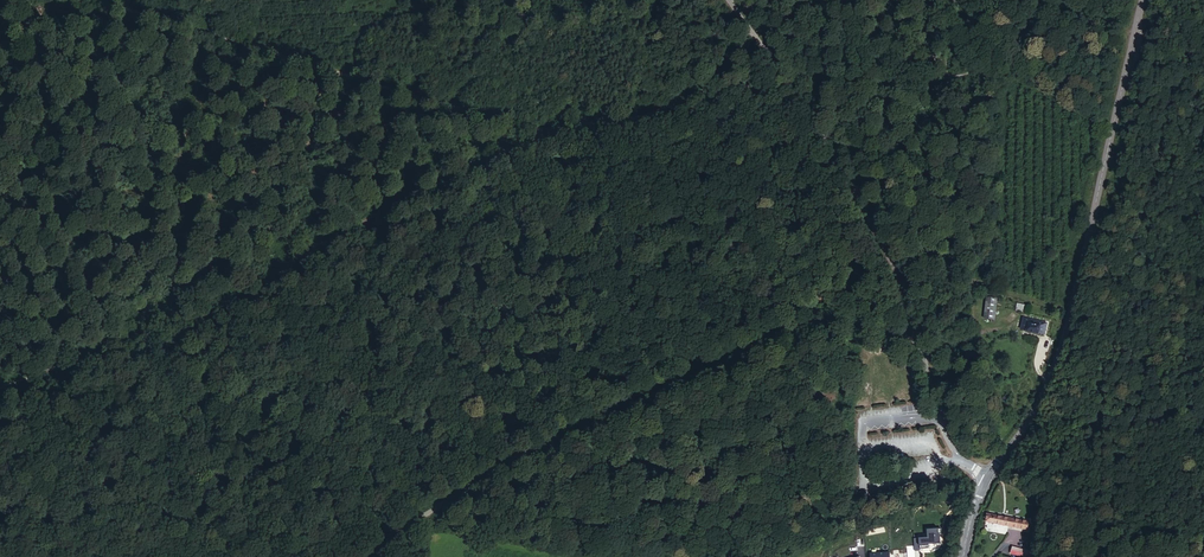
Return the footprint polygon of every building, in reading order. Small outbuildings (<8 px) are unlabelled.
[(999,298),(986,296),(983,316),(996,318),(999,298)] [(1026,301),(1017,299),(1015,309),(1024,311),(1026,301)] [(1046,333),(1047,322),(1021,319),(1020,330),(1046,333)] [(985,520),(1029,528),(1030,520),(987,512),(985,520)] [(914,537),(915,549),(920,549),(920,547),(929,546),(928,542),(940,541),(940,532),(942,532),(941,527),(927,528),(928,536),(914,537)] [(1024,556),(1026,550),(1013,547),(1011,553),(1024,556)]
